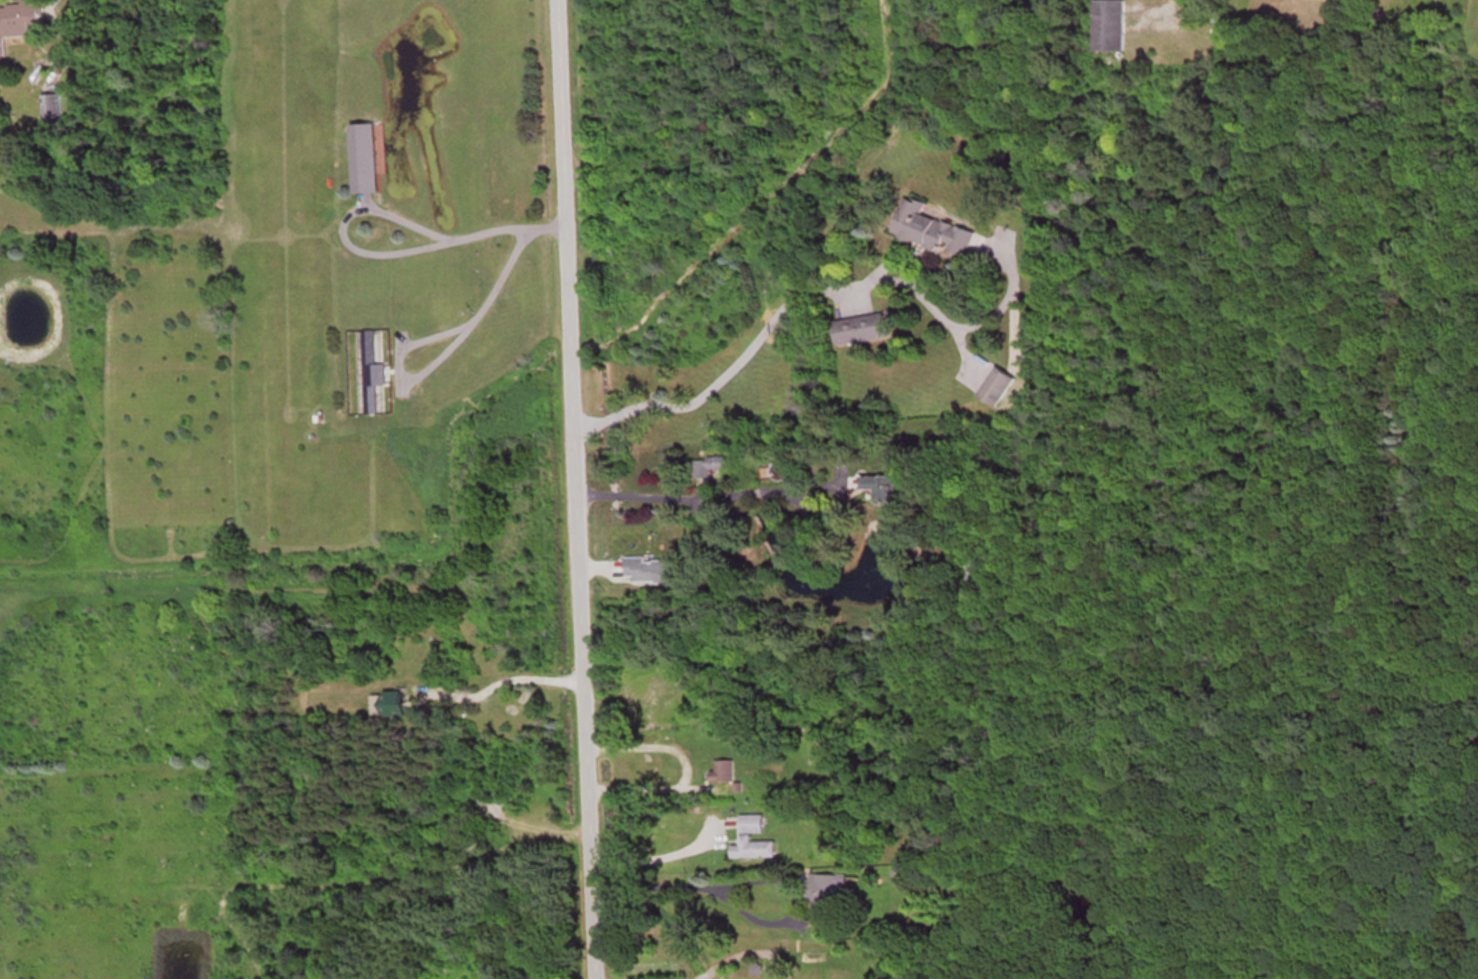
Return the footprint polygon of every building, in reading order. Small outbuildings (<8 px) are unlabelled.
[(1127,56),(1127,3),(1096,3),(1096,56),(1127,56)] [(0,7),(0,41),(41,41),(40,7),(0,7)] [(60,123),(59,98),(44,98),(45,123),(60,123)] [(353,128),(356,198),(380,197),(377,127),(353,128)] [(978,235),(925,218),(929,207),(906,200),(893,240),(968,264),(978,235)] [(836,325),(840,350),(891,341),(887,317),(836,325)] [(358,417),(383,416),(383,390),(388,390),(387,367),(377,367),(376,334),(356,335),(358,417)] [(1002,412),(1017,381),(996,371),(981,402),(1002,412)] [(726,459),(698,459),(698,480),(726,480),(726,459)] [(899,507),(899,493),(916,493),(916,479),(864,479),(864,492),(877,492),(877,507),(899,507)] [(630,560),(630,584),(677,584),(677,561),(630,560)] [(374,720),(408,719),(408,694),(374,694),(374,720)] [(735,763),(714,763),(714,785),(735,785),(735,763)] [(742,847),(734,847),(734,861),(777,861),(777,843),(753,843),(753,836),(765,836),(765,817),(742,817),(742,847)] [(813,876),(812,921),(845,921),(845,877),(813,876)]
